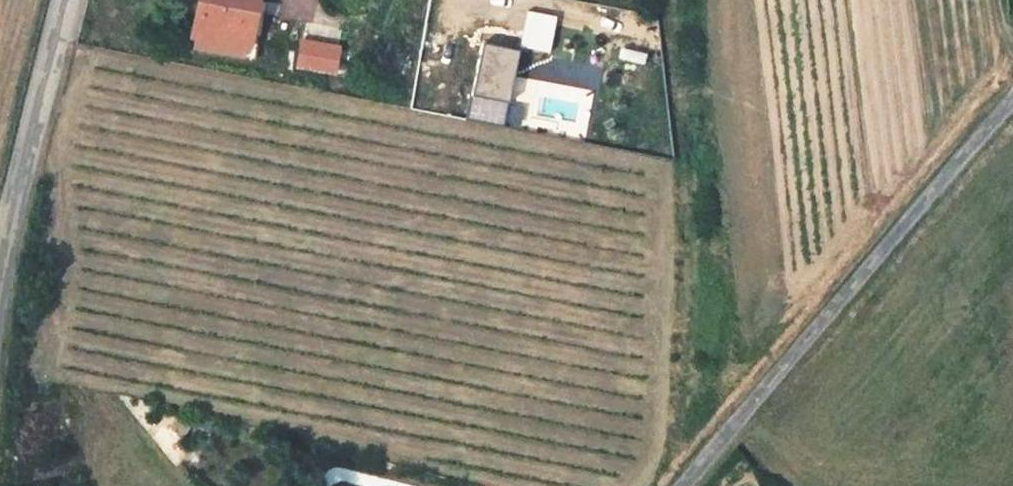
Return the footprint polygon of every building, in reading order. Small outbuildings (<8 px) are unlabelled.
[(193,8),(248,18),(251,0),(195,0),(193,8)] [(246,28),(248,18),(193,8),(191,18),(246,28)] [(331,42),(336,16),(300,10),(296,36),(331,42)] [(465,94),(503,100),(512,52),(473,46),(465,94)]
